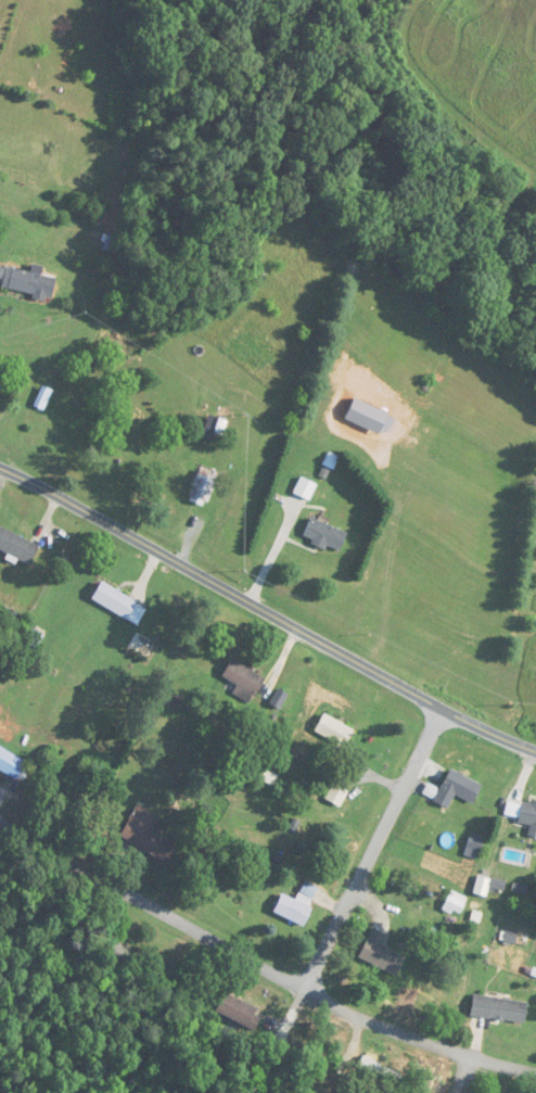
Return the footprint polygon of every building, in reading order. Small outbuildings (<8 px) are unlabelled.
[(115,252),(122,228),(110,225),(103,248),(115,252)] [(2,289),(52,299),(57,278),(6,267),(2,289)] [(25,400),(66,419),(70,410),(29,391),(25,400)] [(186,499),(204,507),(219,477),(201,468),(186,499)] [(302,539),(340,553),(348,532),(310,519),(302,539)] [(40,546),(1,527),(0,529),(0,550),(31,565),(40,546)] [(127,621),(137,603),(102,583),(91,600),(127,621)] [(221,679),(254,698),(265,679),(232,659),(221,679)] [(354,730),(324,714),(314,733),(343,749),(354,730)] [(0,747),(0,771),(16,781),(27,763),(0,747)] [(427,784),(422,795),(448,808),(455,795),(473,804),(482,785),(451,769),(440,790),(427,784)] [(339,806),(347,793),(334,785),(326,798),(339,806)] [(530,823),(528,836),(535,838),(535,804),(507,799),(504,819),(530,823)] [(120,836),(165,863),(175,845),(146,828),(155,814),(139,804),(120,836)] [(273,913),(303,926),(320,889),(304,882),(296,900),(282,894),(273,913)] [(407,958),(383,947),(389,935),(373,928),(359,958),(398,977),(407,958)] [(216,1012),(253,1028),(261,1010),(225,994),(216,1012)] [(529,1003),(474,995),(471,1016),(525,1024),(529,1003)]
